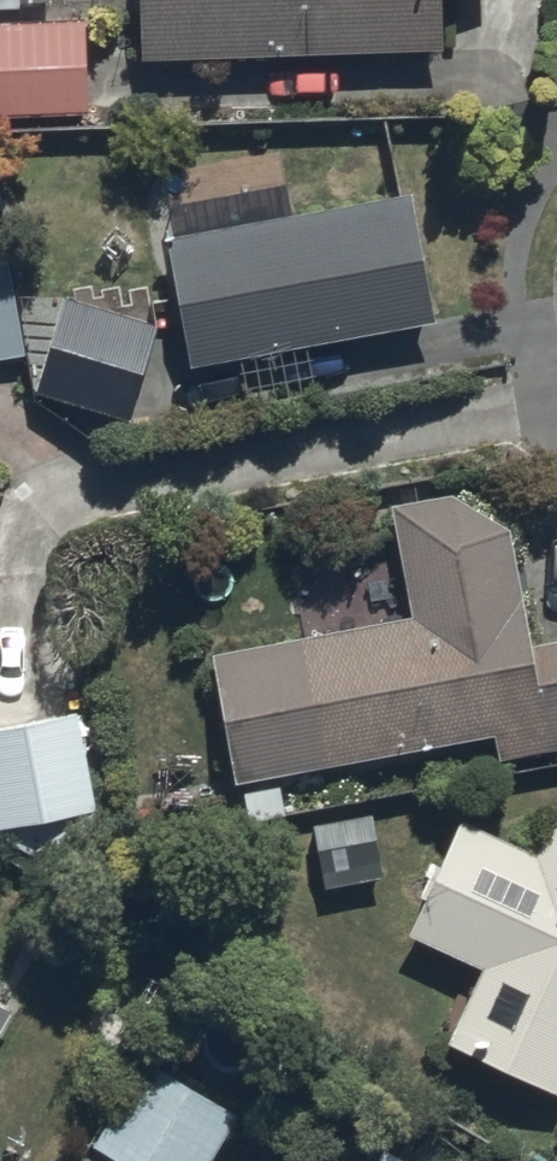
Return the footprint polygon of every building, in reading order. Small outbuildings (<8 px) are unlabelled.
[(18,18),(18,10),(51,11),(52,0),(0,0),(0,17),(18,18)] [(440,59),(441,1),(488,2),(488,0),(137,0),(136,66),(440,59)] [(0,31),(0,123),(86,120),(82,28),(0,31)] [(169,214),(176,248),(165,251),(189,378),(434,333),(409,200),(292,224),(284,190),(169,214)] [(133,430),(160,334),(59,303),(31,403),(133,430)] [(212,663),(231,793),(495,744),(498,766),(556,756),(556,651),(531,655),(509,538),(452,504),(392,514),(412,627),(212,663)] [(95,820),(75,718),(0,732),(0,838),(95,820)] [(556,1102),(556,818),(555,817),(536,860),(463,827),(442,875),(434,871),(418,908),(423,910),(407,946),(479,978),(446,1053),(556,1102)] [(13,1019),(0,1011),(0,1040),(13,1019)] [(144,1067),(92,1151),(109,1160),(216,1160),(238,1124),(144,1067)]
